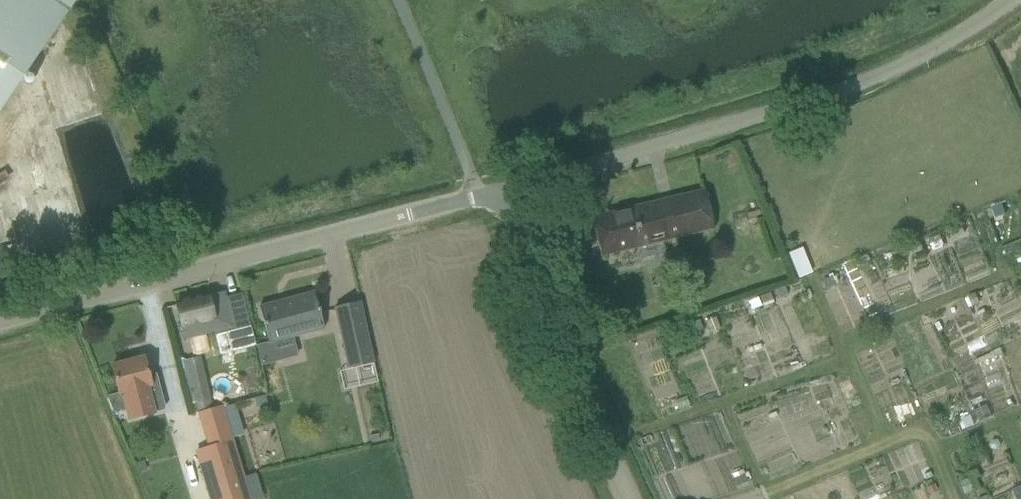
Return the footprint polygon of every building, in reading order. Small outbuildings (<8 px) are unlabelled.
[(51,0),(0,0),(0,110),(68,11),(51,0)] [(68,11),(76,0),(51,0),(68,11)] [(705,190),(702,191),(592,218),(601,257),(715,229),(705,190)] [(801,250),(789,255),(798,279),(811,274),(801,250)] [(188,343),(170,347),(174,365),(197,360),(192,342),(204,339),(204,335),(223,330),(233,327),(224,293),(209,297),(209,296),(176,305),(182,328),(185,340),(187,339),(188,343)] [(259,307),(269,344),(324,330),(314,293),(259,307)] [(360,303),(335,308),(348,369),(373,364),(360,303)] [(250,327),(226,333),(231,352),(255,346),(250,327)] [(151,384),(149,378),(144,358),(112,367),(126,421),(154,414),(153,410),(165,407),(159,382),(151,384)] [(201,359),(186,363),(197,404),(211,400),(201,359)] [(264,397),(253,400),(255,408),(266,405),(264,397)] [(200,466),(210,498),(251,498),(244,476),(224,408),(201,415),(215,461),(200,466)] [(144,462),(134,465),(137,474),(146,471),(144,462)] [(1012,489),(1017,498),(1020,498),(1020,485),(1012,489)]
